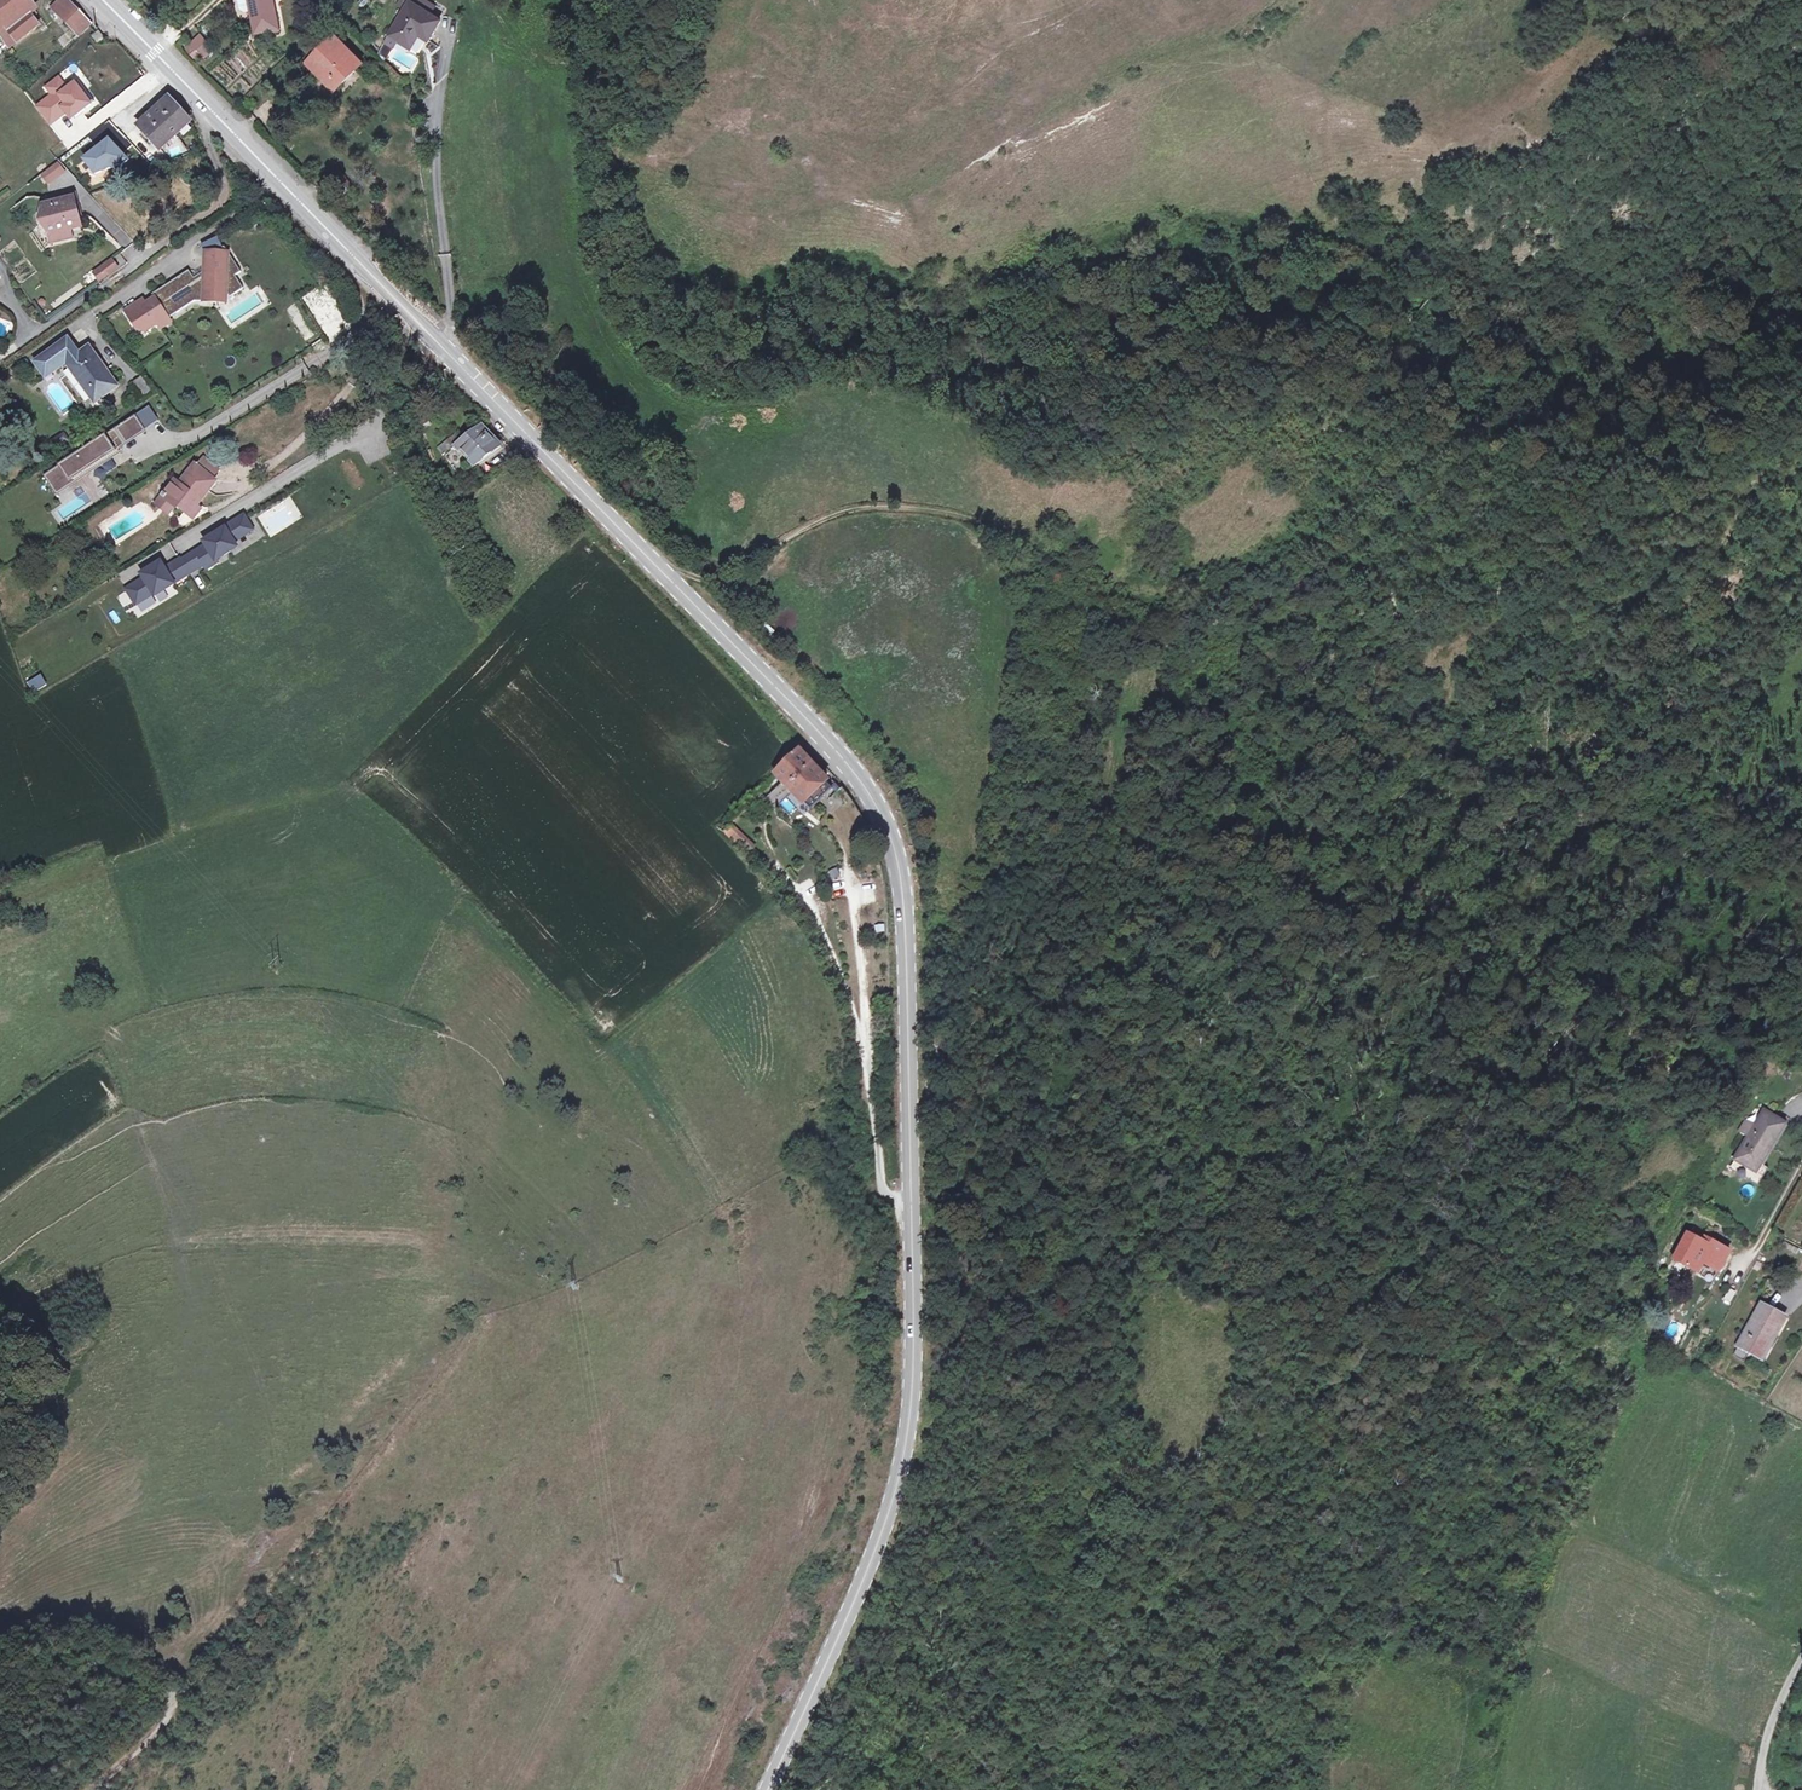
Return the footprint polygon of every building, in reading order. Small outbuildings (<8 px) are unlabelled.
[(28,0),(0,0),(0,36),(1,38),(31,14),(36,11),(28,0)] [(56,7),(50,13),(56,20),(60,17),(80,37),(92,24),(69,0),(64,0),(56,7)] [(250,0),(239,0),(241,10),(245,9),(246,13),(252,12),(250,0)] [(252,12),(256,33),(279,29),(273,0),(250,0),(252,12)] [(429,41),(441,21),(411,3),(413,0),(402,0),(398,6),(406,11),(390,36),(399,42),(411,49),(419,36),(429,41)] [(40,25),(32,15),(31,14),(1,38),(10,49),(40,25)] [(306,48),(315,57),(330,41),(346,57),(351,52),(335,36),(332,40),(323,31),(306,48)] [(99,34),(94,38),(98,44),(103,39),(99,34)] [(201,36),(192,43),(193,45),(201,54),(204,58),(213,50),(201,36)] [(399,42),(390,36),(386,43),(394,49),(399,42)] [(315,57),(309,62),(328,81),(326,83),(335,92),(363,64),(351,52),(346,57),(330,41),(315,57)] [(201,54),(193,45),(187,50),(195,59),(201,54)] [(110,63),(101,68),(112,87),(121,82),(110,63)] [(48,94),(34,105),(50,126),(65,114),(69,119),(91,102),(74,79),(67,83),(59,73),(42,86),(48,94)] [(170,100),(140,127),(160,149),(174,136),(188,124),(190,122),(170,100)] [(192,129),(188,124),(174,136),(178,141),(192,129)] [(110,142),(86,161),(95,173),(128,161),(110,142)] [(59,165),(45,175),(50,182),(64,172),(59,165)] [(44,206),(41,216),(45,228),(50,235),(69,230),(69,227),(72,226),(72,224),(79,222),(74,198),(44,206)] [(69,227),(69,230),(81,227),(79,222),(72,224),(72,226),(69,227)] [(69,230),(50,235),(53,244),(72,239),(69,230)] [(217,252),(206,253),(205,271),(194,278),(189,271),(152,295),(155,299),(158,304),(150,310),(146,305),(143,301),(126,312),(137,329),(146,331),(157,323),(161,329),(171,322),(169,318),(195,301),(205,302),(205,291),(227,292),(230,297),(244,289),(236,276),(242,272),(225,247),(217,252)] [(112,261),(103,268),(109,276),(119,270),(112,261)] [(103,268),(95,273),(102,282),(109,276),(103,268)] [(205,291),(205,302),(227,303),(227,292),(205,291)] [(155,299),(146,305),(150,310),(158,304),(155,299)] [(66,361),(96,401),(116,386),(89,350),(80,356),(68,341),(57,349),(37,363),(46,376),(66,361)] [(154,393),(143,377),(135,382),(146,398),(154,393)] [(121,451),(118,448),(144,431),(134,417),(49,473),(58,487),(75,476),(77,480),(121,451)] [(457,434),(447,441),(452,448),(453,449),(456,447),(474,466),(501,446),(483,428),(463,441),(457,434)] [(63,432),(50,441),(56,449),(68,440),(63,432)] [(442,455),(452,448),(447,441),(437,448),(442,455)] [(455,454),(448,460),(455,469),(462,463),(455,454)] [(166,490),(162,495),(174,505),(177,508),(179,506),(188,513),(196,504),(217,481),(215,479),(221,472),(209,460),(202,468),(199,466),(182,485),(178,480),(168,492),(166,490)] [(162,495),(154,505),(166,515),(174,505),(162,495)] [(196,504),(188,513),(196,520),(204,512),(196,504)] [(206,545),(195,552),(196,553),(203,565),(206,569),(217,562),(216,560),(237,547),(234,542),(253,530),(244,516),(224,528),(225,529),(205,542),(206,545)] [(203,565),(196,553),(189,557),(196,569),(203,565)] [(189,574),(196,569),(189,557),(182,562),(189,574)] [(143,574),(145,579),(128,590),(136,604),(154,593),(156,595),(174,584),(173,583),(189,574),(182,562),(181,559),(165,569),(161,563),(143,574)] [(42,675),(28,680),(31,691),(46,687),(42,675)] [(802,804),(804,802),(810,809),(832,789),(826,782),(828,780),(800,750),(775,774),(782,782),(793,795),(802,804)] [(793,795),(782,782),(767,797),(778,809),(793,795)] [(752,859),(758,853),(729,826),(723,832),(752,859)] [(758,853),(752,859),(761,867),(767,862),(758,853)] [(1787,1123),(1767,1111),(1737,1161),(1757,1173),(1787,1123)] [(1784,1245),(1801,1255),(1801,1241),(1791,1234),(1784,1245)] [(1703,1246),(1688,1237),(1674,1264),(1698,1277),(1705,1266),(1719,1273),(1731,1252),(1707,1239),(1703,1246)] [(1728,1288),(1722,1301),(1730,1305),(1736,1292),(1728,1288)] [(1783,1325),(1759,1312),(1733,1357),(1754,1371),(1783,1325)]
